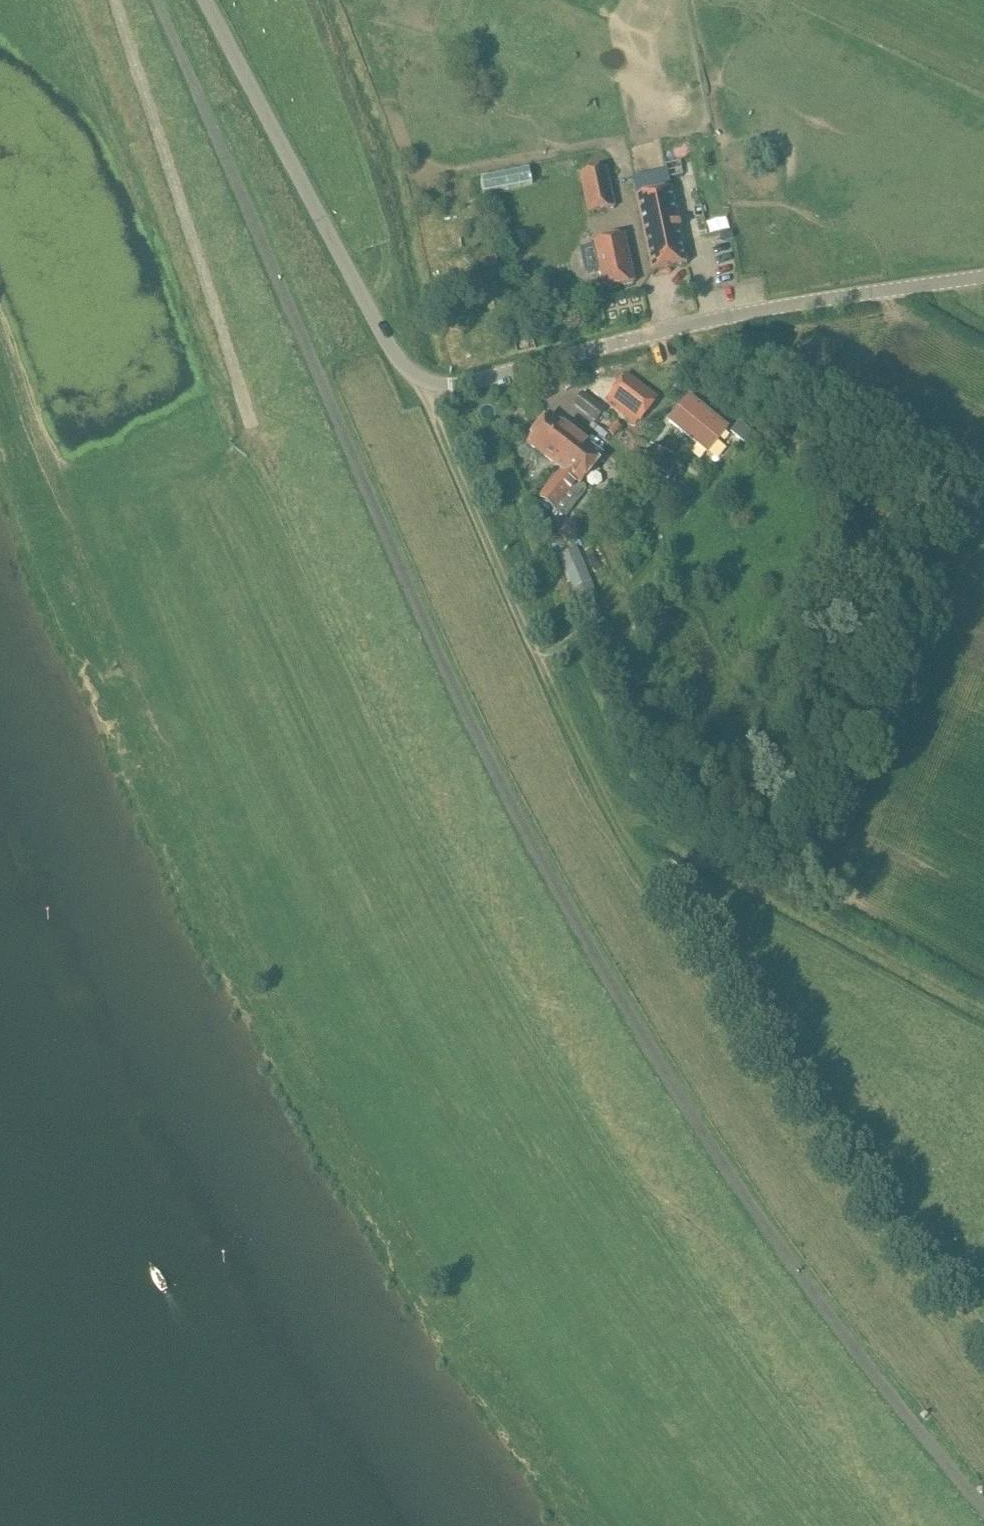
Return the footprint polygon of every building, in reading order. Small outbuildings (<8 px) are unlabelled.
[(616,207),(607,169),(580,175),(589,214),(616,207)] [(691,265),(674,190),(637,198),(654,273),(691,265)] [(599,244),(599,247),(585,250),(590,273),(604,270),(608,290),(636,284),(627,238),(599,244)] [(626,375),(609,397),(641,422),(658,399),(626,375)] [(606,409),(583,392),(574,405),(596,422),(606,409)] [(669,421),(708,453),(728,428),(689,396),(669,421)] [(568,516),(586,492),(586,487),(583,484),(604,456),(550,415),(528,444),(562,469),(540,499),(563,517),(568,516)] [(653,443),(644,460),(667,473),(677,455),(653,443)] [(599,542),(564,552),(581,606),(599,601),(601,608),(620,603),(617,593),(602,598),(596,579),(609,575),(599,542)]
